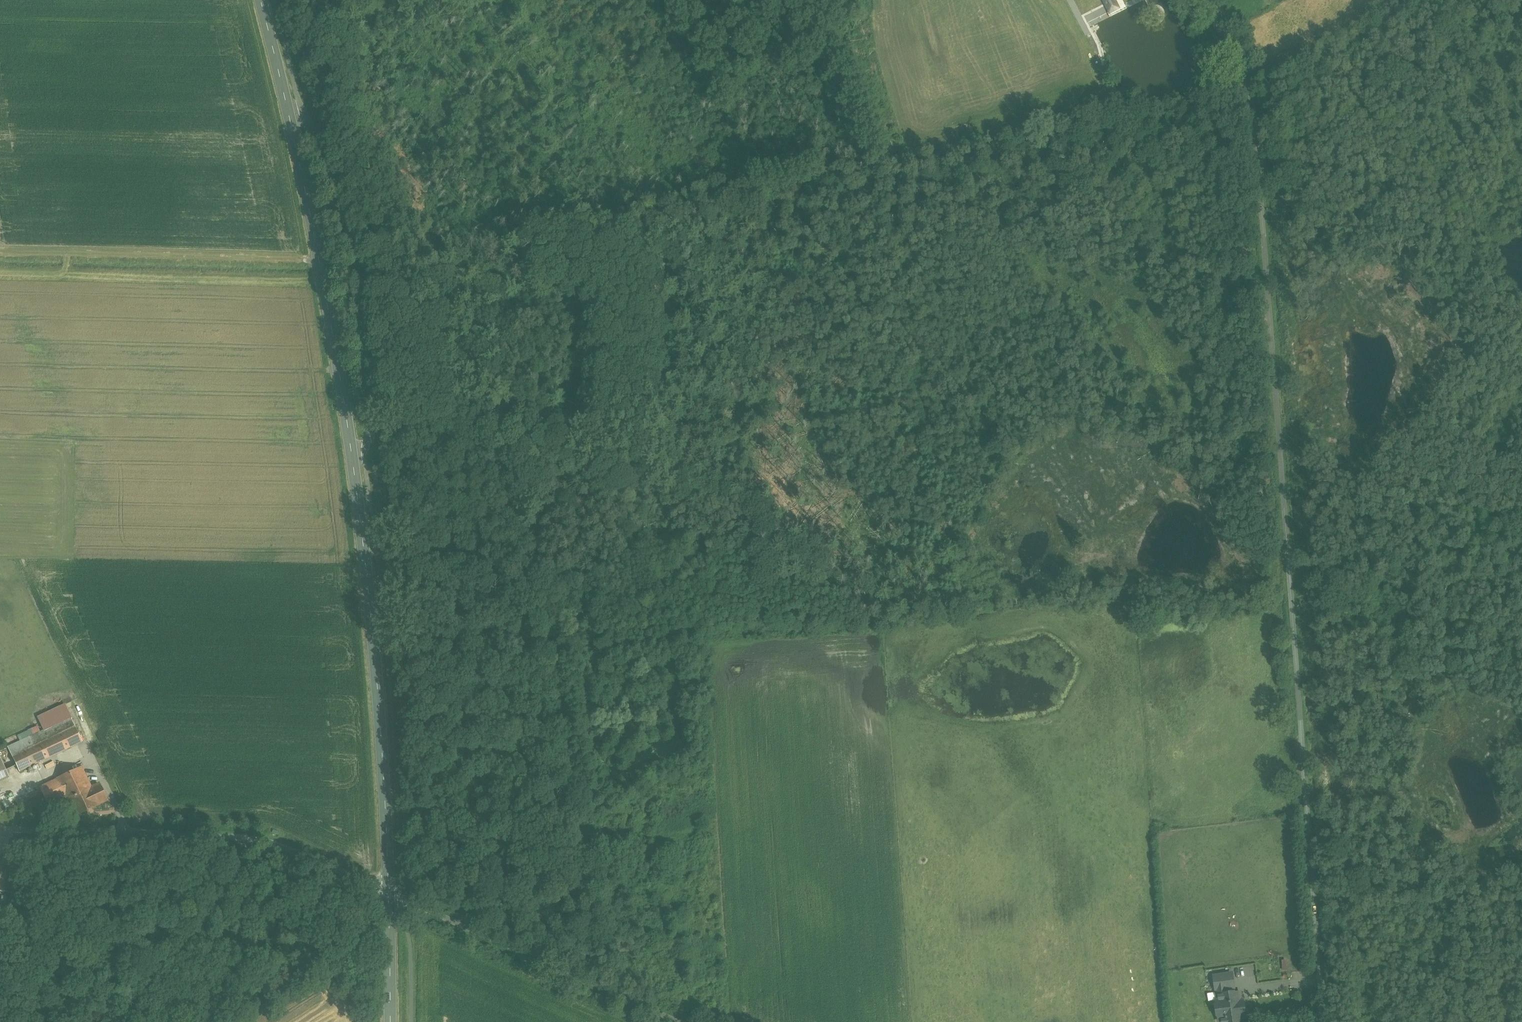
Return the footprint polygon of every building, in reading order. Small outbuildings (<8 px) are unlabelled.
[(1111,13),(1120,9),(1116,0),(1105,0),(1111,13)] [(64,704),(37,716),(44,731),(71,718),(64,704)] [(44,731),(8,748),(19,771),(82,741),(71,718),(44,731)] [(9,778),(0,759),(0,782),(9,778)] [(82,768),(41,787),(49,804),(66,796),(75,815),(106,800),(99,784),(91,788),(82,768)] [(1237,992),(1234,972),(1214,975),(1217,995),(1237,992)] [(1243,998),(1239,998),(1238,991),(1237,992),(1217,995),(1218,1006),(1215,1006),(1218,1021),(1247,1021),(1243,998)]
